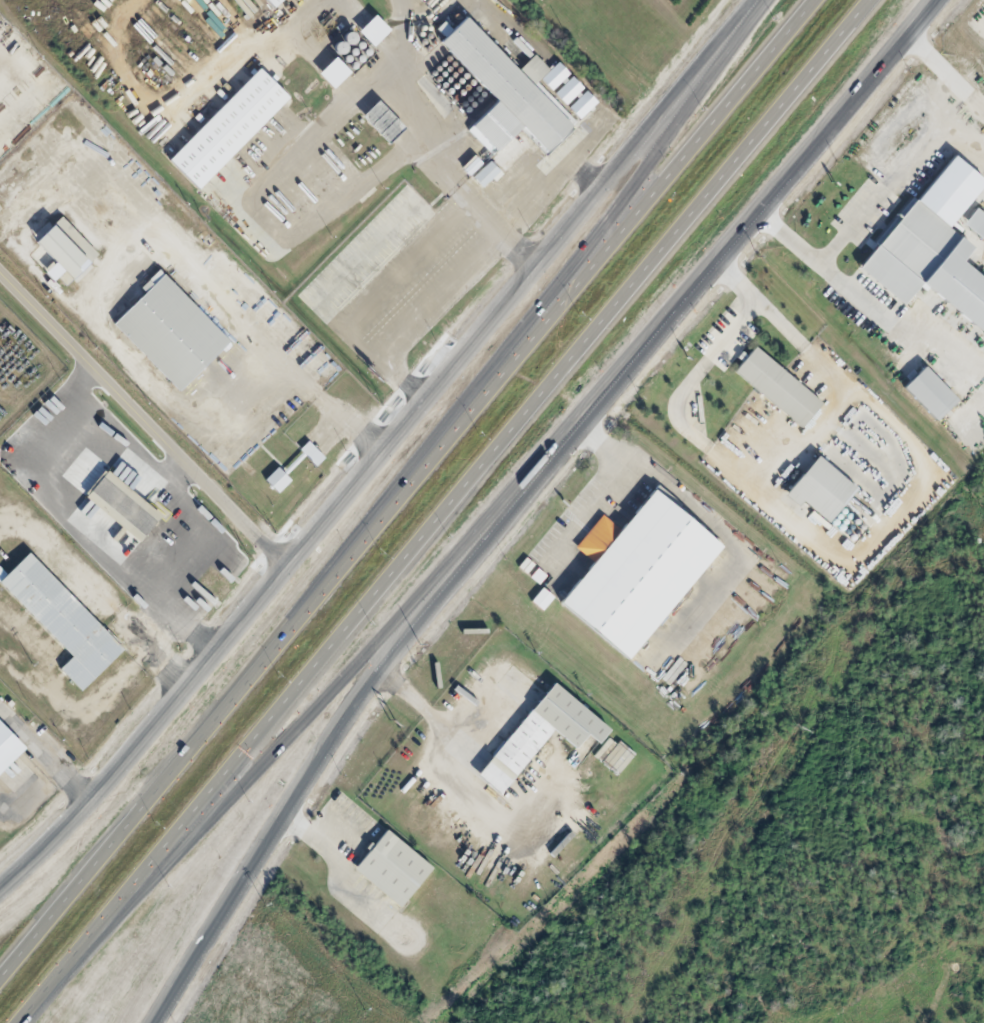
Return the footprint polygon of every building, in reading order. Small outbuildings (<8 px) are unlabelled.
[(371,46),(388,30),(373,15),(356,31),(371,46)] [(495,101),(466,129),(491,155),(520,128),(543,152),(575,120),(549,93),(569,73),(557,62),(548,71),(522,44),(505,60),(463,16),(450,29),(443,21),(435,29),(442,37),(437,42),(495,101)] [(330,89),(348,72),(333,57),(316,73),(330,89)] [(170,150),(260,69),(289,97),(199,187),(170,150)] [(583,87),(571,76),(554,94),(566,105),(583,87)] [(567,107),(579,119),(597,102),(585,90),(567,107)] [(390,144),(363,116),(379,101),(406,129),(390,144)] [(958,262),(970,247),(947,229),(983,181),(948,153),(858,270),(903,305),(919,285),(983,335),(983,282),(958,262)] [(472,178),(483,189),(500,172),(489,161),(472,178)] [(973,208),(959,223),(977,239),(983,231),(983,218),(973,208)] [(52,263),(42,273),(52,282),(57,278),(64,285),(96,253),(59,216),(32,242),(52,263)] [(180,392),(113,325),(163,275),(230,343),(180,392)] [(822,403),(800,428),(735,373),(757,347),(822,403)] [(937,421),(905,389),(926,366),(959,399),(937,421)] [(315,466),(324,458),(308,441),(299,450),(315,466)] [(796,506),(800,502),(826,523),(854,488),(814,456),(783,496),(796,506)] [(263,480),(276,494),(290,481),(277,467),(263,480)] [(160,516),(105,470),(83,496),(137,543),(160,516)] [(628,657),(559,600),(651,488),(720,545),(628,657)] [(3,572),(26,549),(129,650),(85,689),(63,669),(73,650),(3,572)] [(530,602),(542,611),(553,597),(541,588),(530,602)] [(500,795),(551,731),(574,749),(585,736),(595,744),(608,729),(550,683),(476,776),(500,795)] [(4,782),(16,771),(13,768),(8,772),(5,769),(24,750),(0,725),(0,778),(4,782)] [(617,775),(633,756),(610,736),(594,755),(617,775)] [(352,871),(399,908),(431,867),(384,831),(352,871)]
